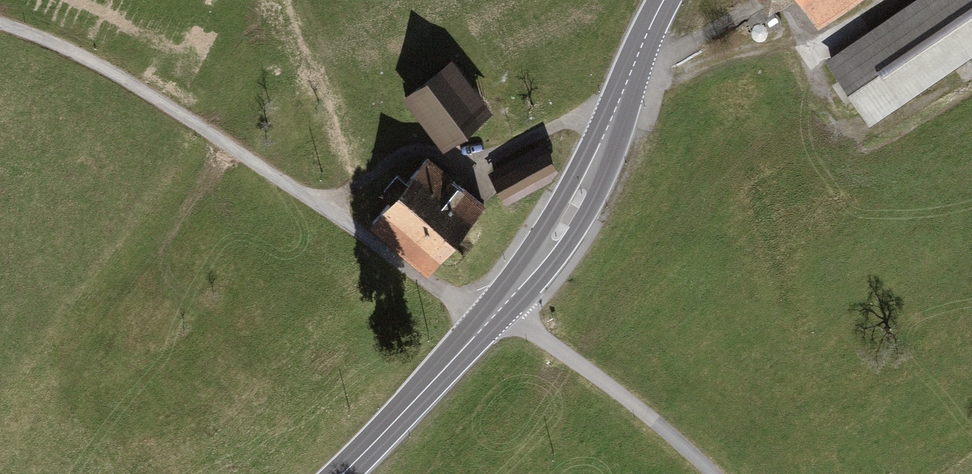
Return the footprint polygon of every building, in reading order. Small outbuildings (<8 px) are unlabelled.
[(815,28),(857,0),(757,0),(769,16),(797,1),(815,28)] [(825,64),(869,128),(971,58),(971,0),(916,0),(825,64)] [(454,59),(404,98),(444,151),(494,113),(454,59)] [(492,169),(489,175),(508,208),(553,182),(559,171),(544,142),(492,169)] [(428,156),(371,226),(428,274),(488,205),(428,156)]
